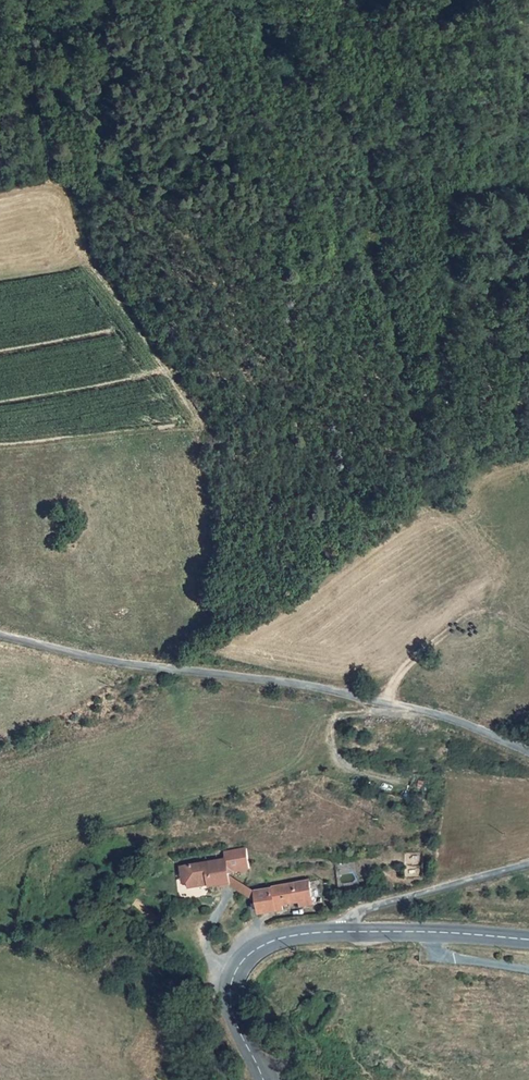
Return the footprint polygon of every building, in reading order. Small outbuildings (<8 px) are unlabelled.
[(240,861),(237,840),(216,844),(216,849),(172,854),(176,876),(196,873),(196,877),(220,874),(219,864),(240,861)] [(302,873),(259,879),(262,895),(274,893),(291,890),(302,887),(302,873)] [(259,879),(243,882),(246,905),(263,902),(262,895),(259,879)] [(302,896),(302,887),(291,890),(292,896),(302,896)] [(274,893),(262,895),(263,902),(274,901),(274,893)]
